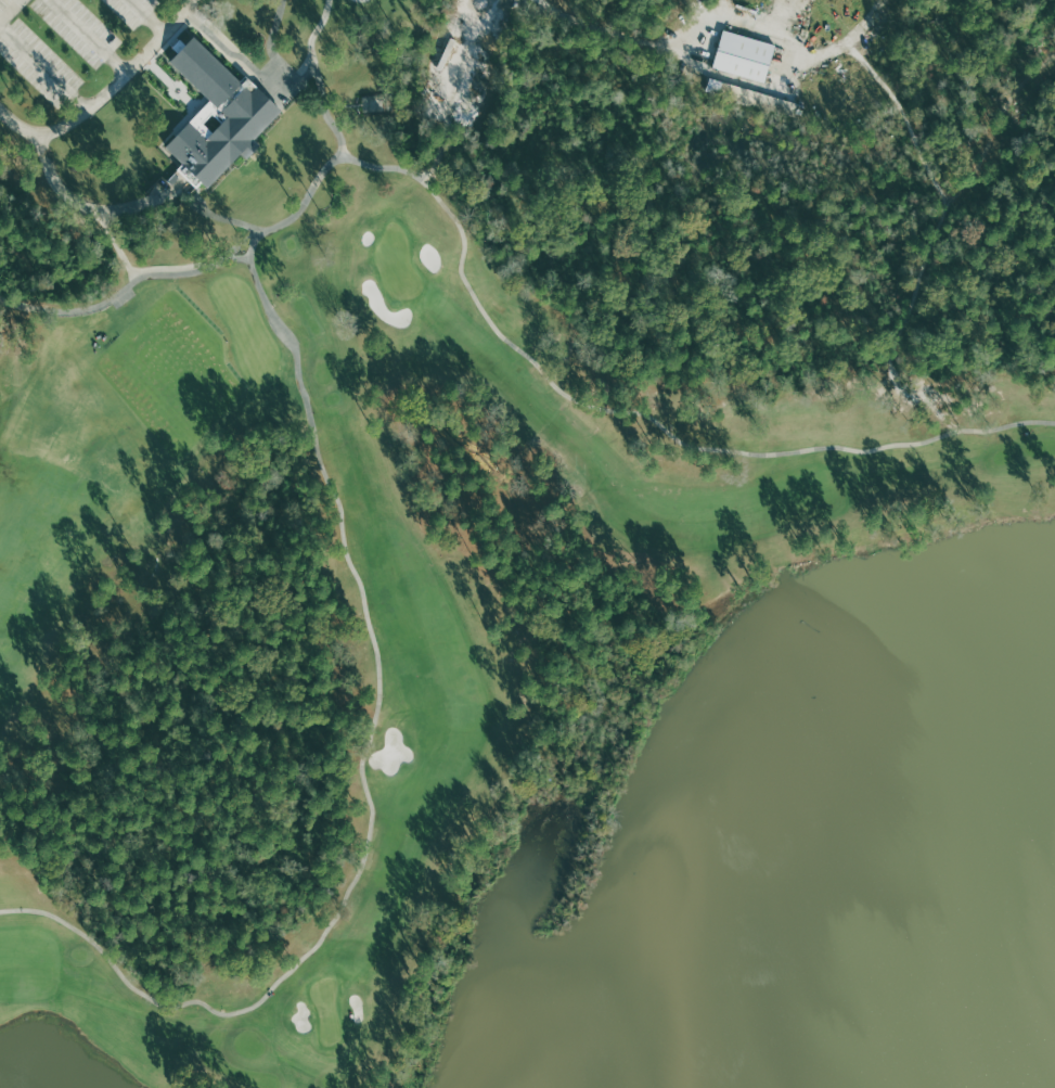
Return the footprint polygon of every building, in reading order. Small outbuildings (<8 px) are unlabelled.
[(773,43),(722,29),(712,67),(763,81),(773,43)] [(194,37),(241,80),(246,75),(283,110),(255,139),(261,144),(247,158),(241,152),(207,187),(166,146),(210,99),(171,61),(194,37)]
